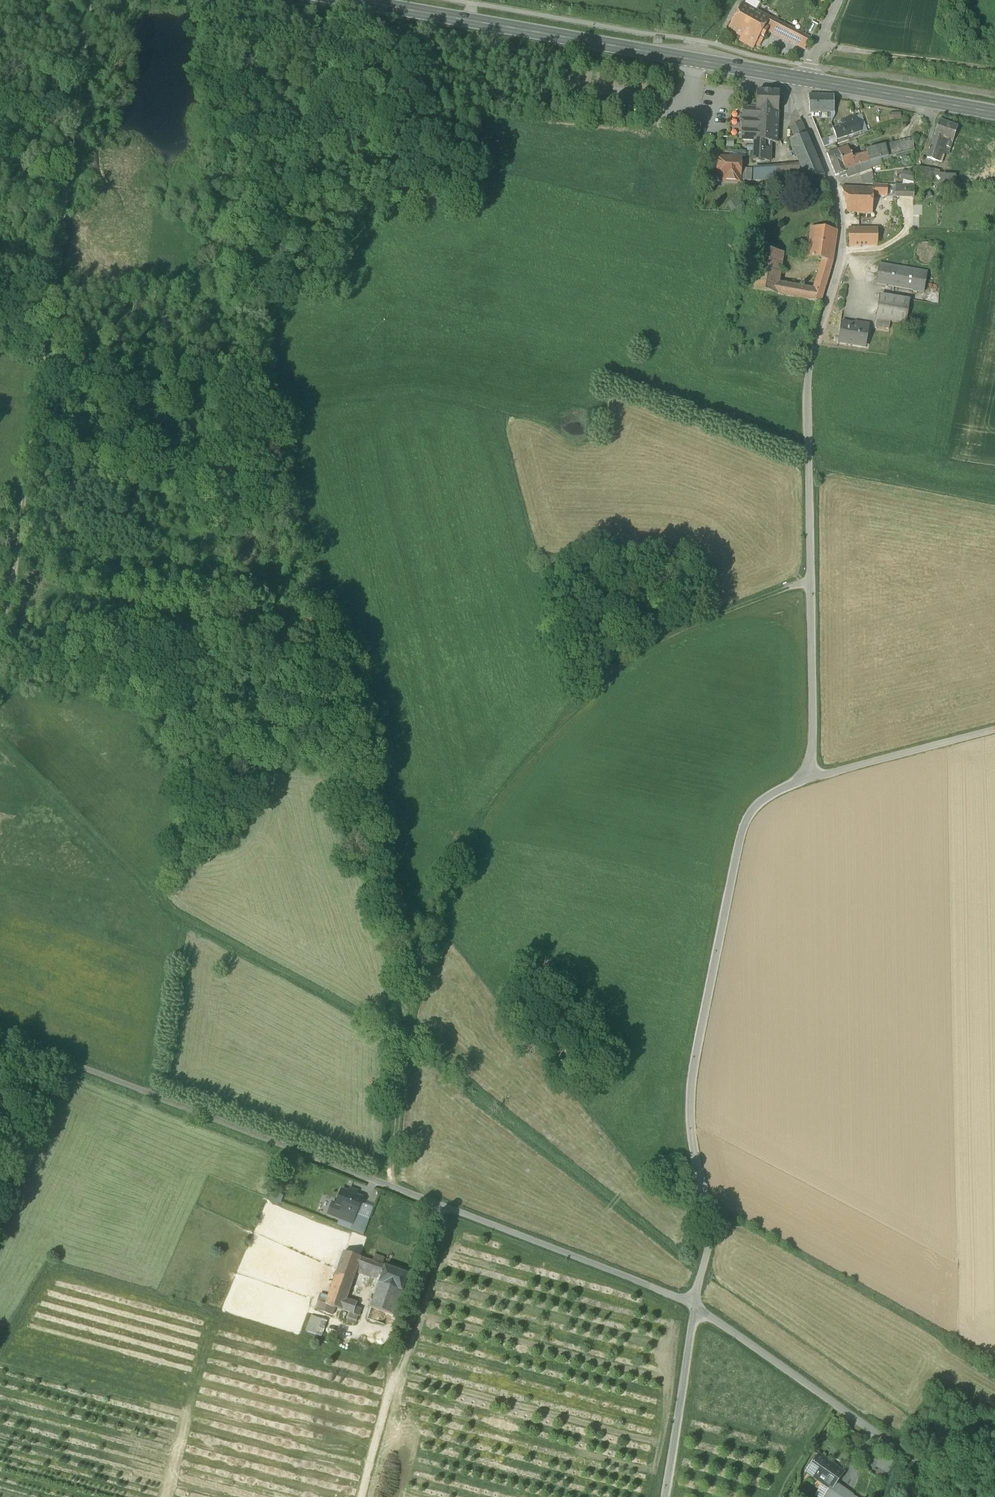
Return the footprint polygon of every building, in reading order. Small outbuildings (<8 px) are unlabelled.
[(743,5),(755,12),(760,4),(753,0),(746,0),(743,5)] [(753,48),(760,36),(764,28),(769,19),(768,19),(755,12),(743,5),(742,5),(728,30),(741,37),(739,41),(753,48)] [(769,19),(764,28),(768,30),(770,31),(775,21),(769,18),(768,19),(769,19)] [(770,31),(805,49),(810,39),(775,21),(770,31)] [(770,143),(777,143),(779,93),(756,92),(756,105),(756,109),(754,142),(770,143)] [(809,113),(834,113),(834,112),(834,98),(834,96),(808,95),(809,113)] [(741,142),(753,142),(754,142),(756,109),(748,109),(743,108),(741,142)] [(832,129),(837,140),(861,132),(855,116),(844,119),(846,124),(832,129)] [(927,159),(941,164),(944,153),(948,155),(949,149),(950,150),(957,127),(939,121),(927,159)] [(789,127),(794,139),(800,136),(806,134),(803,126),(802,122),(789,127)] [(837,140),(838,143),(862,135),(861,132),(837,140)] [(789,140),(800,166),(767,168),(768,180),(805,177),(805,178),(824,176),(807,134),(806,134),(800,136),(794,139),(789,140)] [(855,167),(868,163),(881,160),(888,158),(908,153),(913,152),(914,152),(912,139),(885,146),(866,151),(867,154),(852,158),(855,167)] [(770,143),(754,142),(753,142),(753,161),(769,162),(770,143)] [(847,147),(837,150),(845,171),(855,167),(852,158),(847,147)] [(845,173),(845,171),(837,150),(827,154),(836,176),(840,175),(845,173)] [(717,158),(716,176),(722,176),(722,182),(739,183),(739,181),(740,169),(740,159),(717,158)] [(882,166),(881,160),(868,163),(870,169),(882,166)] [(870,170),(870,169),(868,163),(855,167),(845,171),(845,173),(840,175),(841,177),(846,175),(847,178),(860,173),(860,174),(870,170)] [(753,181),(768,180),(767,168),(753,169),(753,181)] [(915,180),(928,182),(930,170),(917,168),(915,180)] [(739,181),(751,182),(751,170),(740,169),(739,181)] [(863,185),(873,185),(870,170),(860,174),(863,185)] [(911,185),(913,174),(905,173),(902,185),(908,185),(911,185)] [(722,183),(722,182),(722,176),(716,176),(715,176),(715,178),(714,178),(713,184),(720,184),(720,183),(722,183)] [(807,179),(808,186),(825,185),(824,176),(807,178),(807,179)] [(872,185),(872,189),(873,189),(873,196),(887,196),(887,185),(872,185)] [(908,185),(902,185),(895,185),(895,197),(907,197),(908,185)] [(872,214),(873,196),(873,189),(872,189),(841,187),(847,213),(872,214)] [(822,261),(832,262),(837,231),(811,227),(807,259),(822,261)] [(849,229),(850,248),(878,247),(878,229),(849,229)] [(752,290),(777,295),(779,283),(783,253),(758,249),(752,290)] [(822,261),(818,272),(829,274),(832,262),(822,261)] [(876,285),(924,293),(927,273),(880,265),(876,285)] [(818,272),(813,289),(810,301),(820,303),(829,274),(818,272)] [(777,295),(810,301),(813,289),(779,283),(777,295)] [(890,323),(906,325),(910,301),(880,296),(876,320),(877,320),(890,323)] [(875,328),(889,330),(890,323),(877,320),(875,328)] [(838,344),(862,347),(864,339),(867,339),(869,325),(863,324),(862,327),(841,323),(837,344),(838,344)] [(356,1214),(362,1198),(355,1195),(356,1192),(350,1190),(349,1193),(342,1190),(336,1205),(332,1203),(328,1215),(339,1219),(339,1218),(352,1223),(356,1214)] [(352,1224),(365,1229),(369,1219),(356,1214),(352,1223),(352,1224)] [(344,1252),(326,1305),(332,1307),(342,1311),(346,1299),(348,1295),(356,1273),(361,1258),(344,1252)] [(385,1266),(361,1258),(356,1273),(380,1281),(385,1266)] [(379,1283),(402,1291),(408,1275),(385,1266),(380,1281),(379,1283)] [(370,1308),(393,1316),(402,1291),(379,1283),(370,1308)] [(357,1303),(346,1299),(342,1311),(349,1313),(353,1314),(357,1303)] [(319,1302),(316,1309),(329,1314),(332,1307),(326,1305),(319,1302)] [(321,1337),(329,1314),(316,1309),(308,1332),(321,1337)] [(346,1319),(356,1322),(358,1316),(353,1314),(349,1313),(346,1319)] [(805,1472),(815,1479),(829,1461),(819,1454),(813,1462),(812,1461),(810,1462),(809,1464),(809,1465),(810,1466),(805,1472)] [(896,1462),(883,1454),(875,1466),(887,1475),(896,1462)] [(829,1488),(832,1490),(836,1484),(844,1472),(829,1461),(815,1479),(829,1488)] [(844,1489),(836,1484),(832,1490),(840,1495),(844,1489)] [(853,1496),(853,1495),(844,1489),(840,1495),(832,1490),(829,1488),(825,1496),(852,1496),(853,1496)]
